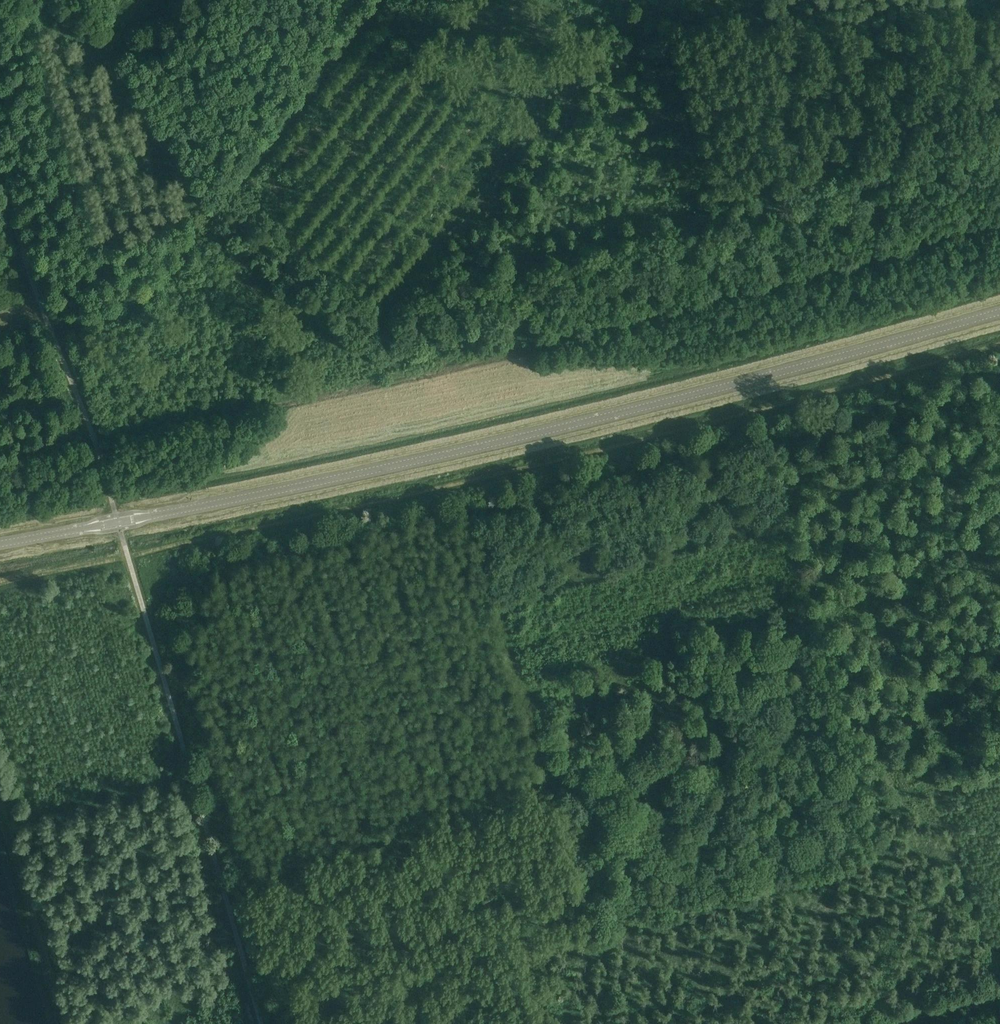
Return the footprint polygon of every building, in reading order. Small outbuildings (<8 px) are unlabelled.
[(689,458),(682,463),(686,469),(694,464),(689,458)] [(10,463),(1,459),(0,461),(0,466),(7,469),(10,463)] [(523,534),(517,538),(521,545),(527,541),(523,534)] [(643,546),(644,557),(659,556),(659,546),(643,546)] [(529,639),(522,646),(530,655),(538,648),(529,639)] [(588,642),(580,652),(590,660),(598,651),(588,642)]
